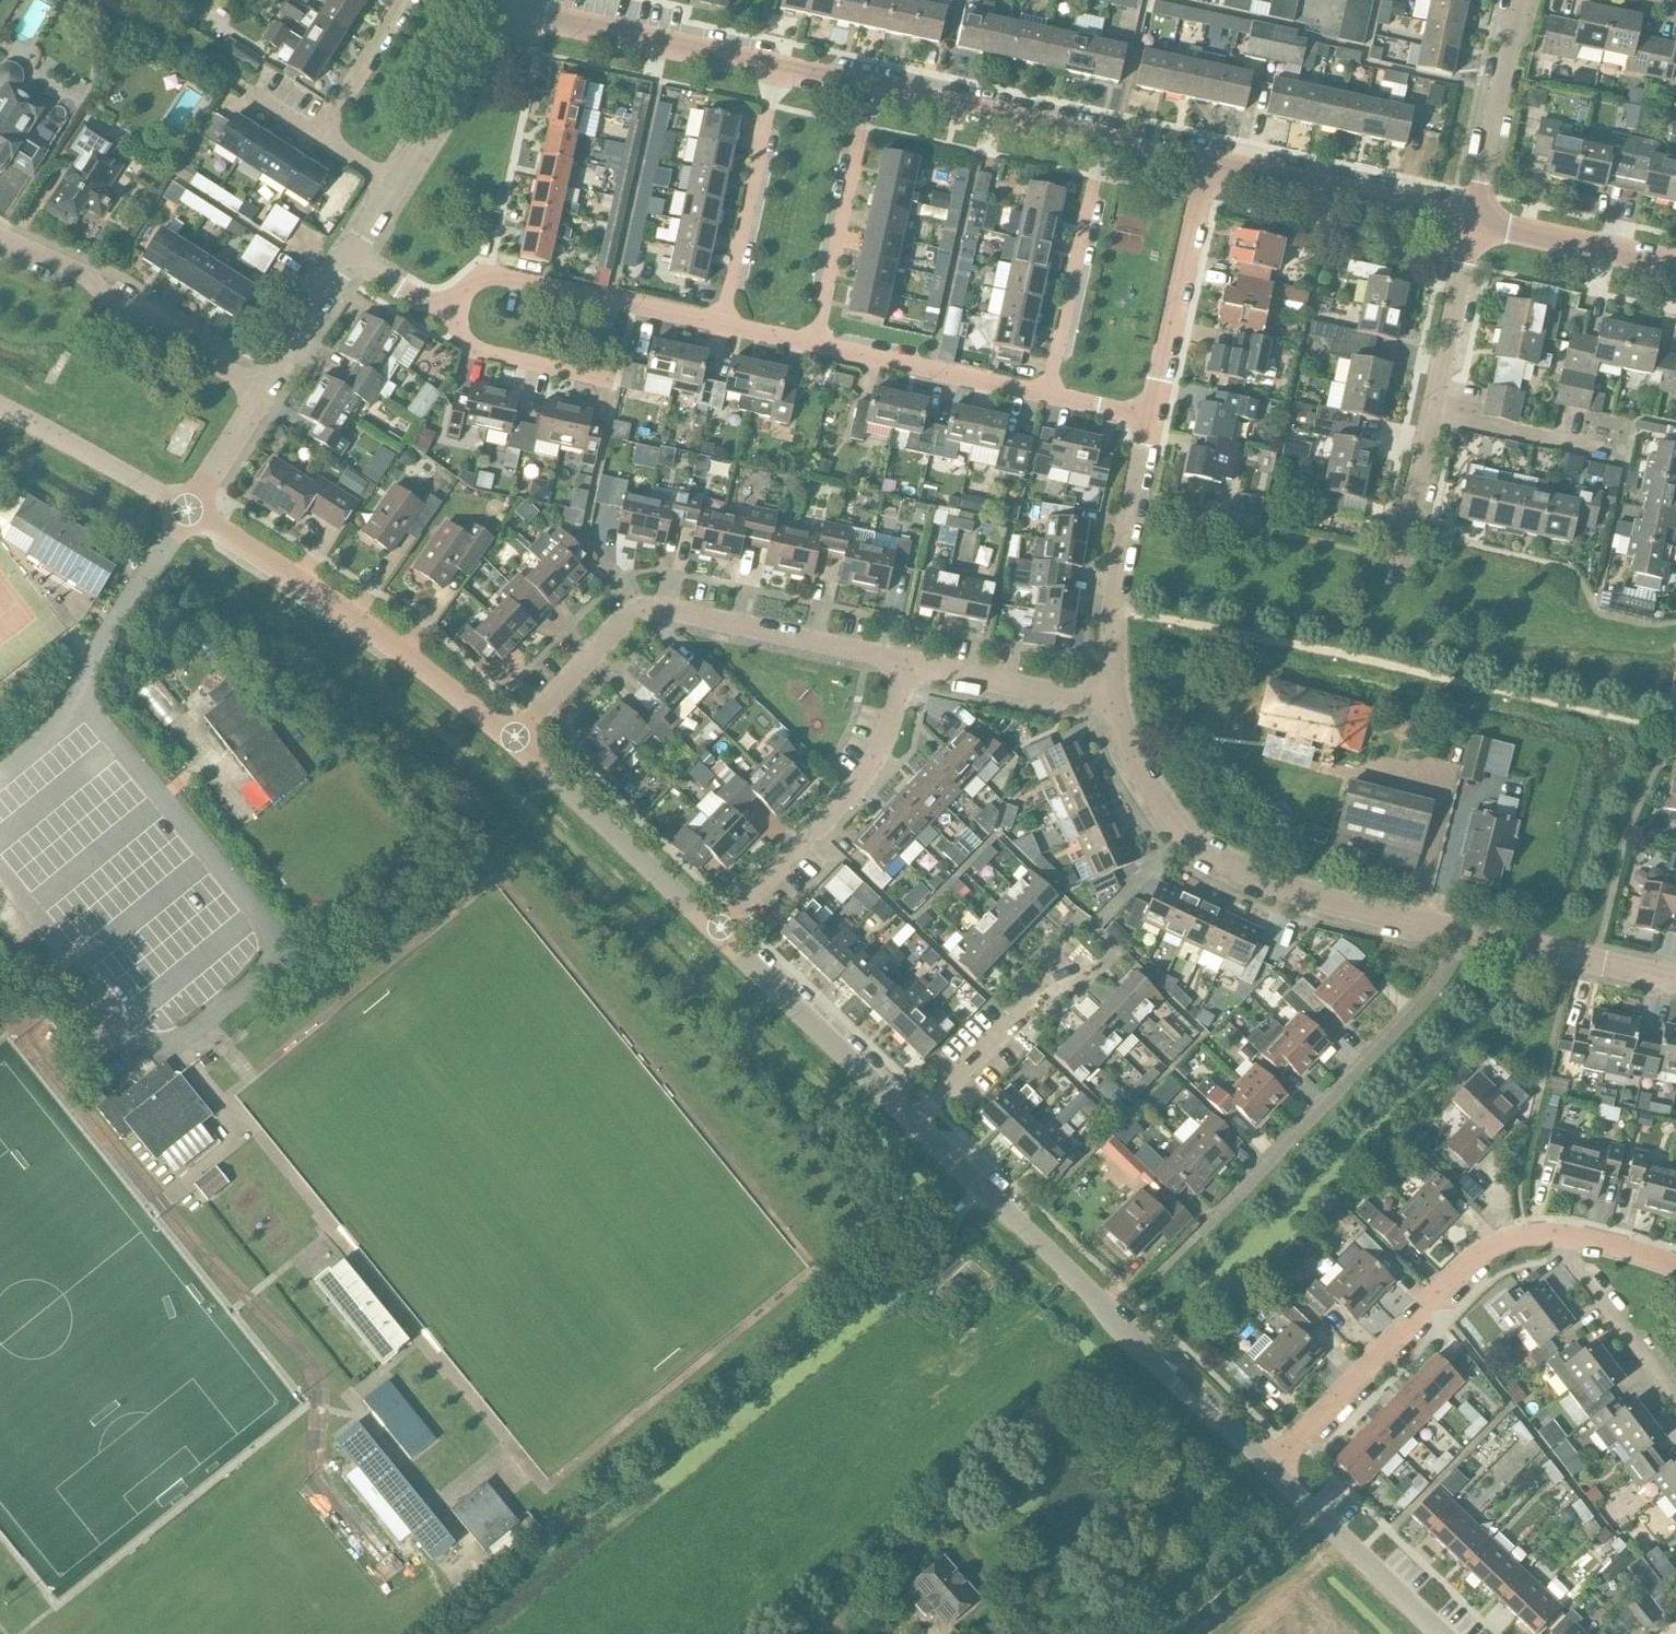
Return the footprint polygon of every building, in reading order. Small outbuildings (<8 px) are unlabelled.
[(305,8),(292,0),(291,0),(282,13),(300,25),(301,24),(311,30),(304,41),(330,58),(345,34),(319,17),(305,8)] [(310,0),(292,0),(305,8),(310,0)] [(319,17),(345,34),(361,10),(346,0),(330,0),(319,17)] [(361,10),(367,0),(346,0),(361,10)] [(700,2),(727,8),(729,0),(700,0),(700,2)] [(810,0),(782,0),(780,10),(806,15),(810,0)] [(806,15),(833,21),(837,0),(810,0),(806,15)] [(833,21),(859,27),(865,0),(837,0),(833,21)] [(859,27),(886,33),(893,0),(865,0),(859,27)] [(886,33),(912,38),(920,3),(907,0),(893,0),(886,33)] [(1107,2),(1132,8),(1125,42),(1133,43),(1142,0),(1108,0),(1107,2)] [(1232,9),(1234,0),(1215,0),(1214,5),(1232,9)] [(1248,0),(1234,0),(1232,9),(1250,13),(1252,1),(1248,0)] [(1369,18),(1371,6),(1346,0),(1343,13),(1369,18)] [(1379,12),(1391,14),(1393,3),(1382,0),(1379,12)] [(1462,30),(1467,7),(1436,0),(1431,0),(1426,22),(1462,30)] [(1152,13),(1179,20),(1182,7),(1154,1),(1152,13)] [(1296,7),(1271,2),(1269,15),(1293,20),(1296,7)] [(920,3),(912,38),(939,44),(947,8),(920,3)] [(984,3),(981,16),(964,12),(956,48),(985,54),(993,18),(991,18),(994,5),(984,3)] [(1392,13),(1404,16),(1406,6),(1394,3),(1392,13)] [(1582,6),(1579,23),(1550,17),(1543,54),(1575,60),(1578,48),(1602,54),(1611,12),(1582,6)] [(1179,20),(1206,26),(1209,13),(1182,7),(1179,20)] [(1388,26),(1391,14),(1379,12),(1377,23),(1388,26)] [(1625,72),(1644,76),(1648,76),(1656,40),(1636,36),(1640,18),(1611,12),(1602,54),(1628,59),(1625,72)] [(1235,20),(1209,13),(1206,26),(1233,32),(1235,20)] [(1343,13),(1340,25),(1366,31),(1369,18),(1343,13)] [(1011,60),(1037,66),(1045,30),(1047,20),(1021,15),(1019,24),(1011,60)] [(1011,60),(1019,24),(993,18),(985,54),(1011,60)] [(1253,24),(1235,20),(1233,32),(1250,36),(1245,56),(1261,59),(1268,25),(1253,22),(1253,24)] [(1421,46),(1457,53),(1462,30),(1426,22),(1421,46)] [(330,58),(304,41),(276,23),(265,40),(278,49),(281,44),(296,53),(288,66),(300,74),(314,83),(330,58)] [(1298,32),(1268,25),(1261,59),(1302,68),(1305,54),(1304,54),(1307,41),(1296,39),(1298,32)] [(1340,25),(1337,39),(1363,45),(1366,31),(1340,25)] [(1045,30),(1037,66),(1064,71),(1072,36),(1045,30)] [(1072,36),(1064,71),(1091,77),(1099,42),(1072,36)] [(110,39),(106,48),(114,53),(121,44),(110,39)] [(1653,77),(1672,81),(1674,69),(1675,69),(1675,40),(1675,44),(1656,40),(1648,76),(1653,77)] [(1319,44),(1307,41),(1304,54),(1305,54),(1316,56),(1319,44)] [(1099,42),(1091,77),(1119,83),(1126,48),(1099,42)] [(231,54),(230,54),(256,70),(258,72),(263,62),(265,60),(237,43),(232,52),(231,54)] [(1416,69),(1452,77),(1457,53),(1421,46),(1416,69)] [(1383,50),(1371,47),(1369,59),(1380,62),(1383,50)] [(1163,93),(1190,99),(1198,64),(1201,50),(1191,48),(1188,61),(1171,58),(1163,93)] [(1350,51),(1339,48),(1336,59),(1348,62),(1350,51)] [(1136,87),(1163,93),(1171,58),(1143,51),(1136,87)] [(1348,62),(1359,64),(1362,53),(1350,51),(1348,62)] [(1225,70),(1198,64),(1190,99),(1217,105),(1225,70)] [(0,172),(2,172),(4,171),(5,169),(6,168),(13,157),(34,170),(4,216),(6,217),(68,119),(67,117),(45,152),(19,135),(29,119),(35,123),(46,104),(18,86),(19,84),(20,82),(21,80),(21,78),(21,76),(21,74),(20,72),(19,70),(17,69),(16,67),(14,66),(12,66),(10,65),(8,65),(5,66),(3,66),(2,68),(0,69),(0,86),(2,88),(5,89),(0,96),(0,172)] [(288,66),(282,74),(294,82),(300,74),(288,66)] [(1252,76),(1225,70),(1217,105),(1245,111),(1252,76)] [(1397,73),(1385,71),(1383,82),(1394,85),(1395,85),(1397,73)] [(1406,87),(1408,76),(1397,73),(1395,85),(1394,85),(1389,105),(1390,105),(1383,141),(1406,146),(1413,110),(1402,108),(1407,87),(1406,87)] [(1266,115),(1289,120),(1297,86),(1284,83),(1285,77),(1276,75),(1275,81),(1274,81),(1266,115)] [(555,103),(583,109),(588,83),(560,77),(555,103)] [(1430,85),(1425,106),(1440,109),(1445,88),(1430,85)] [(1297,86),(1289,120),(1313,125),(1320,91),(1297,86)] [(1527,92),(1524,107),(1539,110),(1540,104),(1546,105),(1549,92),(1534,88),(1533,94),(1527,92)] [(1320,91),(1313,125),(1336,130),(1344,96),(1320,91)] [(637,94),(631,119),(631,120),(644,123),(650,97),(637,94)] [(1344,96),(1336,130),(1359,135),(1367,100),(1344,96)] [(1367,100),(1359,135),(1383,141),(1390,105),(1389,105),(1367,100)] [(671,105),(658,102),(652,130),(665,133),(671,105)] [(583,109),(555,103),(549,129),(577,135),(583,109)] [(618,109),(616,117),(625,119),(627,111),(618,109)] [(1641,109),(1637,129),(1649,132),(1653,111),(1641,109)] [(698,140),(734,148),(740,120),(704,112),(698,140)] [(239,160),(258,130),(235,115),(216,145),(239,160)] [(1561,125),(1561,123),(1542,119),(1535,155),(1550,158),(1546,176),(1575,183),(1584,142),(1569,139),(1572,127),(1561,125)] [(625,145),(638,148),(644,123),(631,120),(625,145)] [(84,126),(80,132),(68,151),(80,158),(50,205),(65,215),(67,211),(76,216),(84,204),(88,206),(88,207),(89,208),(90,207),(96,211),(95,212),(96,213),(97,212),(101,215),(106,207),(107,208),(110,204),(109,203),(114,195),(105,189),(119,167),(106,158),(111,151),(112,152),(112,150),(114,146),(110,143),(111,142),(102,136),(102,137),(84,126)] [(549,129),(543,155),(571,161),(577,135),(549,129)] [(258,130),(239,160),(262,175),(282,145),(258,130)] [(646,156),(659,159),(665,133),(652,130),(646,156)] [(1607,170),(1623,174),(1627,175),(1634,140),(1630,139),(1612,135),(1611,138),(1586,133),(1584,142),(1575,183),(1604,189),(1607,170)] [(734,148),(698,140),(693,167),(728,174),(734,148)] [(1627,175),(1646,179),(1642,197),(1671,203),(1675,180),(1675,162),(1655,157),(1657,145),(1639,141),(1634,140),(1627,175)] [(286,190),(305,160),(282,145),(262,175),(286,190)] [(619,171),(632,174),(638,148),(625,145),(619,171)] [(878,178),(913,186),(919,159),(884,151),(878,178)] [(566,187),(571,161),(543,155),(538,181),(566,187)] [(640,183),(653,186),(659,159),(646,156),(640,183)] [(305,160),(286,190),(309,205),(328,175),(305,160)] [(1022,165),(1018,182),(1029,185),(1029,183),(1032,184),(1036,168),(1022,165)] [(728,174),(693,167),(687,194),(722,201),(728,174)] [(970,170),(958,167),(952,195),(964,198),(970,170)] [(613,198),(626,201),(632,174),(619,171),(613,198)] [(979,172),(973,200),(986,202),(992,175),(979,172)] [(213,198),(220,188),(197,173),(190,183),(213,198)] [(913,186),(878,178),(872,206),(907,213),(908,212),(946,220),(949,209),(946,208),(948,197),(931,194),(928,209),(917,207),(919,196),(912,195),(913,186)] [(538,181),(532,206),(560,213),(560,211),(577,215),(579,206),(562,202),(566,187),(538,181)] [(640,183),(635,210),(647,213),(653,186),(640,183)] [(1029,185),(1023,211),(1059,219),(1066,191),(1032,184),(1029,183),(1029,185)] [(243,203),(220,188),(213,198),(236,212),(243,203)] [(202,215),(209,205),(186,190),(179,200),(202,215)] [(722,201),(687,194),(681,221),(717,228),(722,201)] [(946,221),(958,224),(964,198),(952,195),(949,209),(946,220),(946,221)] [(607,223),(620,226),(626,201),(613,198),(607,223)] [(973,200),(967,227),(980,229),(986,202),(973,200)] [(232,219),(209,205),(202,215),(226,230),(232,219)] [(275,205),(268,216),(291,231),(299,220),(275,205)] [(554,239),(555,237),(569,241),(572,230),(557,226),(560,213),(532,206),(526,232),(554,239)] [(907,213),(872,206),(866,233),(902,241),(907,213)] [(629,237),(641,240),(647,213),(635,210),(629,237)] [(1023,211),(1017,238),(1053,246),(1059,219),(1023,211)] [(291,231),(268,216),(260,228),(284,243),(291,231)] [(601,249),(614,252),(620,226),(607,223),(596,220),(594,229),(605,231),(601,249)] [(717,228),(681,221),(675,247),(711,255),(717,228)] [(946,221),(940,248),(952,251),(958,224),(946,221)] [(1284,247),(1292,248),(1317,254),(1321,239),(1258,226),(1256,235),(1237,231),(1230,263),(1240,265),(1237,279),(1309,294),(1309,292),(1268,283),(1271,272),(1279,274),(1284,247)] [(967,227),(961,254),(974,256),(980,229),(967,227)] [(166,274),(185,244),(162,229),(143,259),(166,274)] [(554,239),(526,232),(521,258),(549,264),(554,239)] [(902,241),(866,233),(860,260),(896,268),(902,241)] [(256,235),(248,247),(271,262),(279,250),(256,235)] [(622,265),(635,268),(641,240),(629,237),(622,265)] [(1017,238),(1012,265),(1047,273),(1053,246),(1017,238)] [(189,289),(208,259),(185,244),(166,274),(189,289)] [(271,262),(248,247),(241,259),(264,274),(271,262)] [(711,255),(675,247),(669,275),(705,283),(711,255)] [(934,275),(946,278),(952,251),(940,248),(934,275)] [(601,249),(599,259),(597,268),(610,271),(614,252),(601,249)] [(955,280),(968,283),(974,256),(961,254),(955,280)] [(208,259),(189,289),(212,304),(232,274),(208,259)] [(896,268),(860,260),(854,287),(890,295),(890,294),(895,295),(897,287),(892,286),(896,268)] [(1362,306),(1402,314),(1408,287),(1388,283),(1391,270),(1349,261),(1346,275),(1368,280),(1362,306)] [(1012,265),(1006,291),(1042,299),(1047,273),(1012,265)] [(232,274),(212,304),(236,319),(255,289),(232,274)] [(934,275),(928,302),(940,305),(946,278),(934,275)] [(1217,321),(1263,331),(1270,298),(1306,306),(1309,294),(1237,279),(1235,292),(1224,290),(1217,321)] [(955,280),(949,307),(962,310),(968,283),(955,280)] [(890,295),(854,287),(848,314),(884,322),(890,295)] [(1006,291),(1000,318),(1036,326),(1042,299),(1006,291)] [(671,292),(670,298),(684,301),(685,295),(671,292)] [(922,330),(934,333),(940,305),(928,302),(922,330)] [(1501,329),(1542,338),(1545,322),(1558,325),(1561,313),(1507,302),(1501,329)] [(1333,341),(1372,350),(1375,336),(1396,341),(1402,314),(1362,306),(1357,331),(1336,326),(1333,341)] [(949,307),(943,335),(956,338),(962,310),(949,307)] [(351,333),(399,364),(410,345),(420,351),(427,339),(394,318),(387,329),(363,314),(351,333)] [(1036,326),(1000,318),(986,315),(984,326),(998,329),(994,346),(1029,354),(1036,326)] [(1585,337),(1578,373),(1579,373),(1594,376),(1597,364),(1622,369),(1631,328),(1603,322),(1599,340),(1585,337)] [(1631,328),(1622,369),(1646,374),(1643,387),(1659,391),(1667,355),(1654,352),(1658,334),(1631,328)] [(1492,388),(1489,387),(1486,400),(1520,408),(1523,394),(1519,393),(1526,364),(1548,369),(1551,355),(1539,353),(1542,338),(1501,329),(1495,357),(1499,358),(1492,388)] [(399,364),(351,333),(338,353),(362,368),(355,379),(380,394),(388,399),(395,388),(387,383),(399,364)] [(1572,335),(1564,370),(1578,373),(1585,337),(1572,335)] [(1206,373),(1228,378),(1261,385),(1270,341),(1249,337),(1245,354),(1242,351),(1239,353),(1213,348),(1210,364),(1208,364),(1206,373)] [(630,390),(643,393),(647,375),(673,381),(681,347),(654,341),(648,367),(635,365),(630,390)] [(1345,385),(1385,394),(1391,367),(1369,363),(1372,350),(1333,341),(1330,355),(1351,360),(1345,385)] [(681,347),(673,381),(671,390),(697,396),(695,405),(709,407),(714,382),(702,379),(708,353),(681,347)] [(1659,391),(1674,394),(1675,384),(1675,357),(1667,355),(1659,391)] [(727,385),(714,382),(709,407),(722,410),(726,392),(739,395),(736,409),(749,412),(760,364),(733,358),(727,385)] [(786,370),(760,364),(749,412),(771,416),(770,421),(788,425),(794,399),(781,396),(786,370)] [(1564,370),(1558,401),(1572,404),(1579,373),(1578,373),(1564,370)] [(1579,373),(1572,404),(1588,408),(1594,376),(1579,373)] [(324,375),(312,395),(352,420),(364,401),(372,406),(380,394),(355,379),(348,390),(324,375)] [(426,382),(406,411),(423,422),(442,394),(426,382)] [(452,407),(448,429),(446,435),(459,438),(462,425),(486,431),(496,387),(481,383),(480,387),(471,385),(465,410),(452,407)] [(1315,421),(1355,429),(1358,416),(1379,421),(1385,394),(1345,385),(1340,410),(1318,406),(1315,421)] [(496,387),(486,431),(509,436),(507,449),(520,452),(526,424),(514,421),(519,396),(510,394),(511,390),(496,387)] [(858,402),(851,434),(850,438),(863,441),(867,423),(893,429),(901,395),(874,389),(871,405),(858,402)] [(1193,435),(1239,445),(1240,445),(1231,443),(1237,418),(1255,422),(1260,402),(1213,393),(1210,406),(1206,409),(1199,408),(1193,435)] [(316,441),(334,453),(340,457),(348,443),(340,438),(352,420),(312,395),(299,414),(323,430),(316,441)] [(928,401),(901,395),(893,429),(909,432),(905,450),(929,456),(936,425),(923,423),(928,401)] [(526,424),(520,452),(533,455),(536,441),(560,447),(570,403),(554,400),(554,403),(545,401),(539,427),(526,424)] [(1520,408),(1486,400),(1483,415),(1517,422),(1520,408)] [(1294,402),(1291,416),(1305,419),(1308,405),(1294,402)] [(570,403),(560,447),(584,452),(581,466),(594,469),(600,440),(588,438),(593,412),(584,410),(585,407),(570,403)] [(948,428),(936,425),(929,456),(942,458),(955,461),(959,444),(972,447),(980,412),(953,406),(948,428)] [(980,412),(972,447),(999,452),(995,471),(1007,473),(1007,475),(1024,478),(1031,445),(1013,441),(1013,443),(1002,441),(1007,418),(980,412)] [(1639,419),(1637,429),(1664,434),(1666,425),(1639,419)] [(1355,429),(1315,421),(1312,434),(1333,439),(1328,465),(1368,474),(1374,447),(1352,442),(1355,429)] [(280,427),(269,432),(274,442),(285,437),(280,427)] [(412,445),(411,447),(425,456),(427,451),(428,451),(436,434),(420,427),(412,445)] [(1040,442),(1035,463),(1033,472),(1047,475),(1049,467),(1070,471),(1078,434),(1056,429),(1052,445),(1040,442)] [(403,441),(389,432),(386,437),(400,446),(403,441)] [(663,432),(660,443),(668,445),(670,433),(663,432)] [(1101,439),(1078,434),(1070,471),(1091,476),(1089,486),(1103,489),(1110,457),(1097,455),(1101,439)] [(1457,434),(1455,445),(1467,448),(1469,436),(1457,434)] [(1239,445),(1193,435),(1193,436),(1204,438),(1202,448),(1197,451),(1190,450),(1184,476),(1221,484),(1225,462),(1235,464),(1239,445)] [(1505,442),(1503,449),(1512,451),(1517,448),(1518,444),(1505,442)] [(1675,482),(1675,447),(1658,443),(1655,458),(1646,456),(1643,474),(1675,482)] [(381,446),(362,475),(378,485),(396,456),(381,446)] [(403,454),(401,458),(402,464),(407,467),(413,466),(417,461),(415,455),(411,452),(411,449),(403,450),(403,454)] [(654,452),(640,449),(637,465),(651,468),(654,452)] [(1580,480),(1581,474),(1584,459),(1560,453),(1557,469),(1556,476),(1580,480)] [(698,455),(694,469),(709,472),(712,458),(698,455)] [(817,458),(811,474),(825,480),(832,464),(817,458)] [(315,486),(293,472),(275,460),(252,496),(270,508),(272,504),(299,521),(307,508),(339,529),(356,502),(319,479),(315,486)] [(1322,490),(1301,486),(1298,501),(1340,509),(1343,496),(1362,500),(1368,474),(1328,465),(1322,490)] [(1460,520),(1488,526),(1497,485),(1482,481),(1485,469),(1472,466),(1460,520)] [(339,483),(361,496),(368,485),(347,471),(339,483)] [(1628,472),(1624,490),(1635,492),(1639,474),(1628,472)] [(1488,526),(1515,532),(1527,477),(1514,474),(1511,488),(1497,485),(1488,526)] [(1643,474),(1639,494),(1646,496),(1644,508),(1675,515),(1675,482),(1643,474)] [(508,491),(510,479),(491,475),(489,487),(508,491)] [(1515,532),(1542,538),(1551,496),(1536,492),(1539,480),(1527,477),(1515,532)] [(548,481),(532,478),(529,494),(545,498),(548,481)] [(615,478),(614,485),(609,506),(622,509),(617,534),(626,536),(625,540),(640,543),(650,499),(625,494),(628,481),(615,478)] [(426,526),(439,508),(442,503),(431,495),(423,506),(395,486),(363,532),(391,553),(416,518),(426,526)] [(1551,496),(1542,538),(1570,544),(1574,526),(1594,530),(1602,495),(1578,490),(1575,501),(1551,496)] [(650,499),(640,543),(656,546),(657,543),(665,545),(671,519),(684,522),(690,495),(676,492),(673,504),(650,499)] [(690,495),(684,522),(696,525),(691,550),(700,552),(699,556),(714,559),(723,515),(699,510),(702,497),(690,495)] [(974,497),(963,495),(960,509),(971,511),(974,497)] [(1065,496),(1063,507),(1074,508),(1076,499),(1065,496)] [(29,497),(17,516),(11,526),(36,541),(28,554),(97,597),(114,568),(87,552),(96,538),(29,497)] [(950,507),(958,509),(960,500),(952,498),(950,507)] [(525,501),(516,511),(528,523),(538,513),(525,501)] [(999,504),(996,520),(1017,523),(1020,507),(999,504)] [(1063,507),(1052,505),(1043,504),(1041,518),(1048,519),(1045,540),(1085,546),(1088,523),(1072,521),(1074,508),(1063,507)] [(935,506),(931,524),(941,526),(945,527),(947,517),(948,509),(935,506)] [(569,508),(565,521),(579,525),(583,512),(569,508)] [(723,515),(714,559),(730,562),(730,559),(739,561),(745,535),(758,538),(763,511),(750,508),(747,520),(723,515)] [(948,509),(947,517),(945,527),(958,529),(962,511),(949,508),(948,509)] [(1629,539),(1671,548),(1675,525),(1675,515),(1644,508),(1641,522),(1633,520),(1629,539)] [(763,511),(758,538),(770,540),(765,566),(774,568),(773,571),(788,574),(797,531),(774,526),(776,513),(763,511)] [(962,511),(958,529),(972,532),(974,523),(973,523),(974,515),(962,511)] [(478,562),(491,544),(501,529),(490,522),(483,532),(471,524),(463,534),(447,523),(414,569),(443,589),(467,555),(478,562)] [(1617,522),(1614,536),(1624,538),(1627,524),(1617,522)] [(797,531),(788,574),(804,578),(804,574),(813,576),(819,551),(831,553),(837,526),(824,523),(821,536),(797,531)] [(874,534),(850,529),(837,526),(831,553),(844,556),(839,582),(847,584),(847,587),(862,590),(871,547),(874,534)] [(992,527),(990,537),(1004,540),(1006,530),(992,527)] [(543,564),(569,590),(586,572),(572,559),(581,550),(560,530),(552,539),(544,532),(527,549),(543,564)] [(871,547),(862,590),(877,594),(878,590),(887,592),(893,566),(906,569),(911,542),(898,539),(895,552),(871,547)] [(1085,546),(1045,540),(1038,539),(1034,562),(1008,559),(1006,570),(1033,574),(1064,578),(1066,566),(1081,568),(1085,546)] [(1630,573),(1638,575),(1636,585),(1638,589),(1655,593),(1658,590),(1661,580),(1664,581),(1671,548),(1629,539),(1625,557),(1633,559),(1630,573)] [(511,584),(531,604),(540,595),(552,607),(569,590),(543,564),(526,581),(520,575),(516,579),(511,584)] [(925,572),(922,587),(917,608),(940,613),(948,577),(925,572)] [(510,573),(505,579),(511,584),(516,579),(510,573)] [(1062,591),(1064,578),(1033,574),(1031,587),(1039,588),(1036,610),(1075,616),(1078,593),(1062,591)] [(948,577),(940,613),(963,618),(971,581),(948,577)] [(971,581),(963,618),(987,623),(994,586),(971,581)] [(492,617),(519,643),(535,625),(523,613),(531,604),(511,584),(502,593),(509,599),(492,617)] [(1608,609),(1651,619),(1654,607),(1621,599),(1623,590),(1613,587),(1608,609)] [(1075,616),(1036,610),(1033,631),(1024,630),(1022,644),(1054,648),(1056,636),(1072,638),(1075,616)] [(475,634),(469,627),(460,637),(481,657),(489,648),(502,660),(519,643),(492,617),(475,634)] [(193,632),(192,639),(205,640),(206,633),(193,632)] [(695,706),(710,690),(720,679),(700,660),(690,669),(670,649),(654,666),(695,706)] [(658,702),(649,712),(670,732),(695,706),(654,666),(638,683),(658,702)] [(222,670),(201,686),(208,695),(228,678),(222,670)] [(159,678),(138,695),(166,729),(186,712),(159,678)] [(226,680),(207,695),(216,706),(235,691),(226,680)] [(1270,682),(1259,724),(1287,732),(1282,749),(1308,756),(1312,739),(1358,751),(1369,710),(1270,682)] [(238,689),(204,717),(272,803),(307,775),(238,689)] [(670,732),(649,712),(640,721),(619,702),(603,718),(637,751),(653,735),(660,742),(670,732)] [(731,720),(721,711),(712,721),(722,730),(731,720)] [(637,751),(603,718),(587,735),(608,755),(599,764),(619,784),(629,774),(622,767),(637,751)] [(1038,722),(1013,732),(1019,744),(1043,734),(1038,722)] [(946,747),(977,776),(992,760),(1000,767),(1009,757),(989,737),(980,747),(962,730),(946,747)] [(759,768),(792,800),(809,783),(788,763),(797,754),(777,734),(766,744),(775,752),(759,768)] [(1471,736),(1460,780),(1482,785),(1492,741),(1471,736)] [(1039,758),(1048,778),(1087,760),(1077,739),(1055,749),(1050,737),(1024,749),(1030,762),(1039,758)] [(931,763),(961,792),(977,776),(946,747),(931,763)] [(714,760),(707,753),(700,760),(707,767),(714,760)] [(1048,778),(1052,788),(1043,792),(1049,803),(1057,799),(1096,781),(1087,760),(1048,778)] [(915,779),(946,808),(961,792),(931,763),(915,779)] [(1674,763),(1664,809),(1675,811),(1675,764),(1674,763)] [(776,816),(792,800),(759,768),(744,784),(736,776),(726,786),(737,797),(746,787),(776,816)] [(900,795),(930,824),(946,808),(915,779),(900,795)] [(1067,819),(1106,801),(1096,781),(1057,799),(1067,819)] [(1333,851),(1415,871),(1432,803),(1351,782),(1333,851)] [(709,820),(742,852),(758,835),(728,806),(737,797),(726,786),(717,796),(725,804),(709,820)] [(930,824),(900,795),(884,811),(915,841),(930,824)] [(998,796),(982,813),(994,826),(998,814),(995,810),(1003,802),(998,796)] [(1076,839),(1115,821),(1106,801),(1067,819),(1057,823),(1067,844),(1076,839)] [(1008,805),(1004,816),(1013,819),(1017,808),(1008,805)] [(915,841),(884,811),(869,827),(899,857),(909,866),(924,850),(914,841),(915,841)] [(982,813),(973,821),(988,836),(992,832),(994,826),(982,813)] [(1013,819),(1004,816),(1000,827),(1009,830),(1013,819)] [(1458,879),(1492,887),(1497,865),(1504,867),(1509,844),(1503,842),(1507,824),(1473,816),(1469,835),(1462,833),(1459,846),(1466,848),(1458,879)] [(726,869),(742,852),(709,820),(694,836),(686,828),(670,844),(696,870),(711,855),(726,869)] [(1125,841),(1115,821),(1076,839),(1086,859),(1125,841)] [(899,857),(869,827),(853,844),(870,861),(861,870),(882,890),(891,881),(883,874),(899,857)] [(1011,843),(1032,863),(1039,856),(1040,856),(1031,834),(1011,843)] [(968,846),(967,845),(960,837),(952,845),(966,859),(982,843),(976,838),(968,846)] [(1095,880),(1085,884),(1091,897),(1109,889),(1118,885),(1112,873),(1134,862),(1125,841),(1086,859),(1095,880)] [(943,855),(950,862),(957,868),(966,859),(952,845),(943,855)] [(990,846),(980,857),(987,863),(997,854),(990,846)] [(1042,860),(1040,856),(1039,856),(1032,863),(1040,871),(1047,865),(1042,860)] [(977,874),(987,863),(980,857),(970,866),(977,874)] [(840,861),(823,879),(830,885),(834,881),(841,888),(854,875),(840,861)] [(1071,867),(1054,875),(1061,890),(1078,882),(1071,867)] [(1057,897),(1041,882),(1030,871),(1014,888),(1041,914),(1057,897)] [(942,884),(935,877),(928,885),(935,891),(942,884)] [(969,892),(964,887),(957,880),(947,891),(954,898),(956,896),(961,900),(969,892)] [(1142,921),(1163,930),(1180,893),(1159,883),(1149,905),(1137,900),(1130,915),(1125,926),(1138,932),(1142,921)] [(1666,888),(1645,883),(1634,928),(1654,932),(1654,934),(1658,935),(1658,933),(1665,935),(1670,913),(1675,915),(1675,884),(1675,889),(1666,888)] [(852,894),(851,896),(868,913),(869,911),(872,908),(880,900),(863,884),(852,894)] [(1118,885),(1109,889),(1112,896),(1121,888),(1118,885)] [(1041,914),(1014,888),(997,904),(1025,931),(1041,914)] [(945,907),(954,898),(947,891),(938,900),(945,907)] [(1201,902),(1180,893),(1163,930),(1183,940),(1201,902)] [(798,951),(822,926),(832,915),(815,898),(780,934),(798,951)] [(1132,898),(1121,910),(1130,915),(1137,900),(1136,900),(1135,901),(1132,898)] [(872,908),(869,911),(883,924),(894,913),(888,908),(880,900),(872,908)] [(1221,912),(1201,902),(1183,940),(1175,957),(1196,967),(1197,964),(1221,912)] [(981,921),(1008,948),(1025,931),(997,904),(981,921)] [(1241,921),(1221,912),(1197,964),(1214,972),(1216,968),(1219,969),(1241,921)] [(915,923),(922,930),(931,921),(924,914),(915,923)] [(847,919),(842,924),(831,935),(822,926),(798,951),(815,967),(850,931),(854,926),(847,919)] [(965,938),(992,965),(1008,948),(981,921),(965,938)] [(1262,931),(1241,921),(1219,969),(1252,984),(1264,959),(1252,953),(1262,931)] [(1115,922),(1106,931),(1114,939),(1123,930),(1115,922)] [(943,931),(934,923),(927,931),(935,939),(943,931)] [(1114,939),(1113,940),(1123,950),(1133,940),(1123,930),(1114,939)] [(850,931),(815,967),(832,984),(838,978),(856,960),(847,951),(858,939),(850,931)] [(992,965),(965,938),(948,955),(976,981),(992,965)] [(1332,950),(1334,952),(1318,969),(1329,980),(1330,979),(1360,1008),(1376,992),(1353,970),(1365,957),(1355,948),(1341,939),(1332,950)] [(866,949),(856,960),(838,978),(855,994),(895,952),(887,944),(874,957),(866,949)] [(931,949),(921,960),(930,969),(940,958),(931,949)] [(855,994),(872,1010),(896,986),(887,978),(903,961),(895,952),(855,994)] [(1157,970),(1150,976),(1159,985),(1166,978),(1157,970)] [(1119,990),(1147,1016),(1163,999),(1136,973),(1119,990)] [(1275,995),(1285,984),(1275,974),(1269,981),(1270,982),(1266,986),(1275,995)] [(951,985),(957,991),(965,982),(959,976),(951,985)] [(904,994),(896,986),(872,1010),(889,1027),(923,991),(922,989),(928,983),(921,977),(904,994)] [(1159,985),(1168,994),(1176,1002),(1183,995),(1174,986),(1177,982),(1166,977),(1166,978),(1159,985)] [(1344,1025),(1360,1008),(1330,979),(1329,980),(1318,991),(1317,993),(1301,978),(1291,990),(1313,1011),(1321,1003),(1344,1025)] [(965,982),(957,991),(963,997),(972,988),(965,982)] [(1257,1005),(1264,998),(1254,988),(1247,995),(1257,1005)] [(1103,1007),(1130,1033),(1147,1016),(1119,990),(1103,1007)] [(889,1027),(906,1043),(929,1019),(921,1011),(932,999),(923,991),(889,1027)] [(1183,995),(1176,1002),(1185,1010),(1191,1003),(1183,995)] [(1087,1023),(1114,1050),(1130,1033),(1103,1007),(1087,1023)] [(1607,1060),(1617,1015),(1593,1010),(1587,1037),(1575,1035),(1569,1062),(1580,1064),(1583,1068),(1603,1073),(1606,1060),(1607,1060)] [(1202,1011),(1196,1020),(1208,1028),(1214,1018),(1202,1011)] [(1299,1012),(1283,1029),(1315,1060),(1331,1044),(1299,1012)] [(1617,1015),(1607,1060),(1621,1063),(1620,1072),(1628,1074),(1641,1077),(1647,1049),(1635,1047),(1640,1020),(1617,1015)] [(939,1028),(929,1019),(906,1043),(923,1060),(958,1024),(950,1017),(939,1028)] [(1158,1025),(1166,1033),(1171,1038),(1178,1031),(1165,1018),(1158,1025)] [(1258,1031),(1248,1041),(1259,1052),(1282,1075),(1290,1067),(1299,1076),(1315,1060),(1283,1029),(1276,1022),(1263,1035),(1258,1031)] [(1071,1040),(1098,1067),(1114,1050),(1087,1023),(1071,1040)] [(1641,1077),(1663,1081),(1665,1072),(1675,1075),(1675,1027),(1665,1025),(1659,1052),(1647,1049),(1641,1077)] [(1176,1043),(1183,1050),(1191,1041),(1180,1030),(1178,1031),(1171,1038),(1176,1043)] [(1054,1057),(1070,1072),(1082,1084),(1098,1067),(1071,1040),(1054,1057)] [(1250,1061),(1259,1052),(1248,1041),(1239,1051),(1250,1061)] [(1183,1050),(1176,1043),(1165,1055),(1172,1061),(1183,1050)] [(1034,1048),(1025,1057),(1036,1067),(1045,1058),(1034,1048)] [(1559,1048),(1555,1062),(1567,1065),(1571,1050),(1559,1048)] [(203,1068),(209,1064),(205,1060),(203,1057),(197,1061),(203,1068)] [(97,1108),(110,1125),(121,1138),(130,1130),(155,1161),(212,1115),(180,1075),(177,1077),(165,1061),(126,1093),(122,1088),(106,1100),(97,1108)] [(1183,1064),(1177,1071),(1184,1078),(1191,1071),(1183,1064)] [(1241,1083),(1270,1111),(1286,1095),(1257,1066),(1241,1083)] [(1143,1078),(1149,1085),(1159,1075),(1152,1068),(1143,1078)] [(1134,1071),(1126,1079),(1133,1086),(1141,1078),(1134,1071)] [(1453,1102),(1471,1120),(1446,1146),(1470,1168),(1495,1142),(1491,1138),(1517,1112),(1479,1075),(1453,1102)] [(1149,1085),(1143,1078),(1133,1088),(1140,1095),(1149,1085)] [(1163,1085),(1174,1096),(1181,1090),(1169,1079),(1163,1085)] [(1197,1090),(1206,1099),(1222,1115),(1231,1105),(1254,1128),(1270,1111),(1241,1083),(1226,1098),(1207,1079),(1197,1090)] [(981,1115),(997,1131),(1032,1096),(1031,1095),(1024,1088),(1021,1091),(1012,1082),(981,1115)] [(1042,1083),(1031,1095),(1032,1096),(997,1131),(1013,1147),(1035,1125),(1027,1117),(1051,1092),(1042,1083)] [(1160,1088),(1147,1100),(1159,1113),(1172,1100),(1160,1088)] [(1069,1106),(1076,1113),(1088,1101),(1081,1093),(1081,1094),(1069,1106)] [(1640,1093),(1637,1110),(1648,1112),(1651,1095),(1640,1093)] [(1545,1106),(1555,1108),(1558,1096),(1548,1094),(1545,1106)] [(1223,1126),(1192,1097),(1182,1108),(1200,1125),(1182,1145),(1215,1176),(1233,1156),(1212,1137),(1223,1126)] [(1072,1135),(1088,1119),(1097,1109),(1088,1101),(1072,1118),(1064,1127),(1072,1135)] [(1126,1109),(1119,1102),(1110,1111),(1117,1118),(1126,1109)] [(1671,1105),(1662,1103),(1659,1115),(1669,1117),(1671,1105)] [(1598,1105),(1595,1118),(1617,1123),(1620,1109),(1598,1105)] [(1065,1111),(1055,1121),(1063,1128),(1064,1127),(1072,1118),(1065,1111)] [(1639,1114),(1637,1125),(1651,1128),(1653,1116),(1639,1114)] [(1128,1116),(1112,1133),(1126,1147),(1136,1136),(1142,1130),(1128,1116)] [(1013,1147),(1029,1162),(1063,1128),(1055,1121),(1044,1133),(1035,1125),(1013,1147)] [(1071,1136),(1063,1128),(1029,1162),(1046,1178),(1056,1168),(1063,1174),(1080,1156),(1073,1149),(1068,1154),(1061,1147),(1071,1136)] [(1563,1142),(1565,1133),(1552,1130),(1545,1157),(1557,1160),(1551,1187),(1574,1193),(1586,1148),(1563,1142)] [(1101,1151),(1112,1161),(1125,1148),(1114,1138),(1101,1151)] [(1197,1195),(1215,1176),(1182,1145),(1165,1163),(1145,1144),(1133,1156),(1165,1187),(1176,1176),(1197,1195)] [(1586,1148),(1574,1193),(1597,1200),(1604,1173),(1616,1176),(1623,1148),(1610,1145),(1608,1154),(1586,1148)] [(1657,1214),(1668,1169),(1646,1163),(1648,1154),(1635,1151),(1628,1178),(1641,1182),(1634,1208),(1657,1214)] [(227,1179),(214,1165),(193,1184),(205,1199),(227,1179)] [(1408,1205),(1438,1235),(1457,1216),(1436,1196),(1447,1185),(1428,1167),(1417,1178),(1426,1187),(1408,1205)] [(1657,1214),(1675,1219),(1675,1171),(1668,1169),(1657,1214)] [(1140,1191),(1119,1212),(1104,1228),(1134,1258),(1159,1232),(1169,1241),(1191,1219),(1177,1205),(1166,1216),(1140,1191)] [(900,1196),(899,1196),(885,1210),(893,1218),(907,1204),(908,1203),(904,1200),(901,1197),(900,1196)] [(1438,1235),(1408,1205),(1390,1224),(1380,1215),(1370,1226),(1389,1245),(1400,1234),(1420,1254),(1438,1235)] [(336,1228),(353,1249),(357,1246),(340,1224),(336,1228)] [(1362,1252),(1344,1271),(1375,1301),(1393,1282),(1373,1262),(1383,1252),(1364,1233),(1353,1244),(1362,1252)] [(406,1345),(339,1263),(315,1282),(382,1364),(406,1345)] [(1306,1293),(1309,1296),(1325,1311),(1336,1301),(1356,1320),(1375,1301),(1344,1271),(1325,1290),(1317,1282),(1316,1282),(1312,1278),(1303,1287),(1307,1291),(1306,1293)] [(1524,1329),(1559,1301),(1543,1281),(1519,1300),(1511,1291),(1487,1309),(1493,1318),(1497,1315),(1498,1316),(1508,1308),(1524,1329)] [(1559,1301),(1524,1329),(1539,1348),(1528,1356),(1536,1367),(1557,1351),(1550,1341),(1575,1322),(1559,1301)] [(1292,1326),(1274,1344),(1304,1373),(1323,1354),(1302,1335),(1313,1324),(1292,1305),(1281,1316),(1292,1326)] [(420,1330),(438,1353),(442,1350),(424,1327),(420,1330)] [(1575,1342),(1550,1361),(1546,1364),(1568,1393),(1610,1360),(1595,1342),(1583,1352),(1575,1342)] [(1255,1364),(1245,1354),(1234,1365),(1255,1384),(1265,1373),(1286,1393),(1304,1373),(1274,1344),(1255,1364)] [(1464,1352),(1454,1363),(1462,1371),(1472,1361),(1464,1352)] [(1419,1374),(1447,1400),(1464,1382),(1436,1356),(1419,1374)] [(1589,1421),(1616,1400),(1609,1390),(1624,1379),(1610,1360),(1568,1393),(1589,1421)] [(1447,1400),(1419,1374),(1402,1391),(1430,1417),(1447,1400)] [(388,1381),(364,1401),(410,1459),(435,1439),(388,1381)] [(1515,1384),(1505,1391),(1515,1405),(1525,1397),(1515,1384)] [(1430,1417),(1402,1391),(1386,1409),(1413,1435),(1430,1417)] [(1589,1421),(1596,1429),(1592,1432),(1606,1450),(1617,1441),(1618,1443),(1649,1419),(1635,1401),(1624,1409),(1616,1400),(1589,1421)] [(1369,1426),(1396,1452),(1413,1435),(1386,1409),(1369,1426)] [(1480,1416),(1472,1425),(1479,1432),(1487,1423),(1480,1416)] [(1663,1437),(1649,1419),(1618,1443),(1632,1460),(1625,1465),(1633,1476),(1658,1457),(1651,1447),(1663,1437)] [(1518,1436),(1527,1430),(1520,1421),(1512,1428),(1518,1436)] [(433,1561),(434,1561),(456,1543),(357,1422),(335,1440),(433,1561)] [(1566,1436),(1557,1424),(1542,1435),(1551,1447),(1566,1436)] [(1479,1432),(1472,1425),(1465,1432),(1472,1439),(1479,1432)] [(1396,1452),(1369,1426),(1352,1444),(1379,1470),(1396,1452)] [(1527,1430),(1518,1436),(1525,1445),(1533,1439),(1527,1430)] [(1379,1470),(1352,1444),(1334,1463),(1361,1489),(1379,1470)] [(1446,1451),(1439,1459),(1446,1467),(1454,1458),(1446,1451)] [(1568,1454),(1558,1462),(1568,1473),(1578,1466),(1568,1454)] [(1665,1496),(1675,1487),(1675,1458),(1666,1466),(1658,1457),(1633,1476),(1641,1486),(1651,1478),(1665,1496)] [(1438,1475),(1446,1467),(1439,1459),(1431,1468),(1438,1475)] [(1548,1475),(1556,1469),(1550,1460),(1542,1466),(1548,1475)] [(1556,1469),(1548,1475),(1555,1485),(1563,1479),(1556,1469)] [(485,1552),(489,1548),(498,1559),(519,1543),(510,1532),(519,1524),(486,1482),(451,1510),(485,1552)] [(1405,1494),(1413,1501),(1420,1494),(1412,1487),(1405,1494)] [(1593,1487),(1584,1494),(1593,1506),(1602,1498),(1593,1487)] [(1665,1496),(1675,1511),(1675,1487),(1665,1496)] [(1437,1488),(1426,1500),(1411,1515),(1428,1532),(1455,1505),(1437,1488)] [(1404,1511),(1413,1501),(1405,1494),(1396,1503),(1404,1511)] [(1578,1515),(1586,1509),(1579,1500),(1571,1506),(1578,1515)] [(1446,1549),(1472,1522),(1455,1505),(1428,1532),(1446,1549)] [(1560,1513),(1560,1519),(1564,1523),(1571,1523),(1575,1519),(1575,1513),(1571,1509),(1564,1509),(1560,1513)] [(1586,1509),(1578,1515),(1585,1523),(1593,1517),(1586,1509)] [(1472,1522),(1446,1549),(1463,1566),(1490,1539),(1472,1522)] [(1595,1538),(1602,1544),(1610,1536),(1603,1529),(1595,1538)] [(1610,1545),(1618,1554),(1626,1546),(1617,1538),(1610,1545)] [(1490,1539),(1463,1566),(1481,1583),(1507,1556),(1490,1539)] [(1622,1571),(1632,1562),(1634,1561),(1626,1551),(1613,1561),(1622,1571)] [(1651,1551),(1640,1559),(1648,1569),(1659,1560),(1651,1551)] [(1507,1556),(1481,1583),(1499,1600),(1525,1573),(1507,1556)] [(928,1615),(935,1610),(948,1624),(975,1601),(954,1577),(957,1574),(943,1558),(913,1584),(915,1587),(909,1592),(909,1598),(923,1614),(928,1615)] [(1647,1594),(1660,1584),(1648,1569),(1640,1559),(1640,1558),(1627,1568),(1647,1594)] [(1525,1573),(1499,1600),(1516,1617),(1543,1590),(1525,1573)] [(1550,1620),(1562,1608),(1543,1590),(1516,1617),(1533,1633),(1537,1633),(1550,1620)] [(1638,1597),(1627,1606),(1646,1628),(1656,1619),(1638,1597)] [(1564,1617),(1549,1633),(1550,1633),(1583,1633),(1576,1627),(1583,1620),(1572,1609),(1564,1617)]
